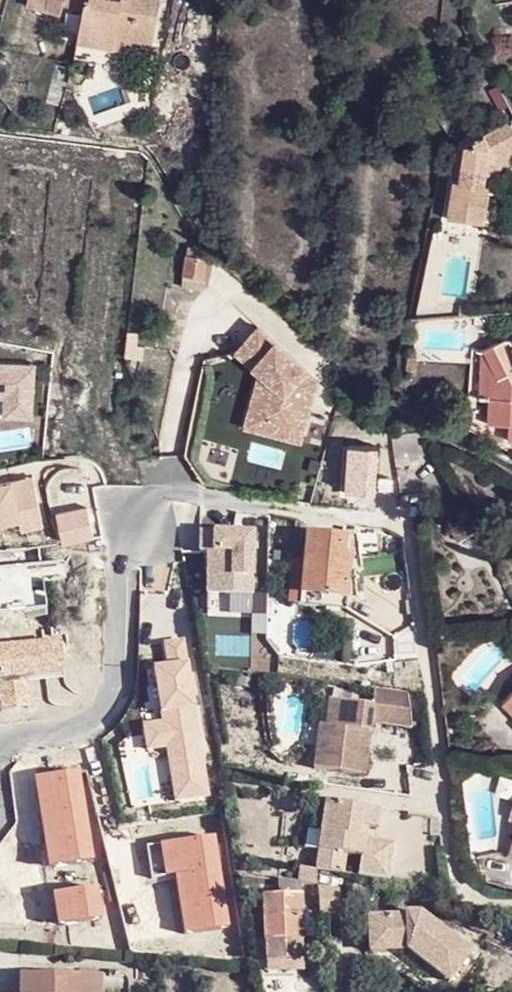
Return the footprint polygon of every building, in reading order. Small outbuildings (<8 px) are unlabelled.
[(63,0),(27,0),(60,10),(63,0)] [(81,6),(76,30),(83,32),(92,3),(93,0),(82,0),(81,6)] [(92,3),(83,32),(114,38),(115,32),(130,36),(150,40),(159,0),(120,0),(120,2),(113,0),(93,0),(92,3)] [(74,39),(81,41),(83,32),(76,30),(74,39)] [(81,41),(127,51),(130,36),(115,32),(114,38),(83,32),(81,41)] [(463,146),(458,183),(450,181),(445,214),(484,219),(488,186),(483,185),(485,174),(486,162),(508,153),(511,151),(511,124),(463,146)] [(508,153),(486,162),(485,174),(511,163),(511,160),(508,153)] [(197,248),(186,247),(181,284),(202,288),(205,256),(196,255),(197,248)] [(257,326),(238,344),(255,364),(249,369),(254,375),(270,391),(261,423),(298,433),(308,393),(293,383),(298,376),(257,326)] [(511,345),(508,339),(504,338),(502,338),(478,352),(495,378),(489,384),(487,386),(487,399),(485,424),(507,424),(506,440),(511,440),(511,344),(511,345)] [(238,344),(233,349),(249,369),(255,364),(238,344)] [(476,398),(487,399),(487,386),(489,384),(495,378),(478,352),(476,398)] [(270,391),(254,375),(240,430),(295,445),(298,433),(261,423),(270,391)] [(311,384),(298,376),(293,383),(308,393),(311,384)] [(85,506),(56,513),(62,542),(92,537),(85,506)] [(466,514),(446,525),(456,542),(475,530),(466,514)] [(251,529),(195,529),(195,550),(202,551),(202,593),(252,595),(251,529)] [(296,605),(297,594),(343,599),(347,554),(340,554),(341,537),(302,534),(300,560),(284,559),(281,604),(296,605)] [(342,610),(343,599),(297,594),(296,605),(342,610)] [(310,767),(360,774),(363,750),(353,749),(356,730),(366,730),(367,720),(409,725),(404,691),(370,686),(368,702),(325,697),(321,725),(325,725),(322,745),(313,744),(310,767)] [(503,699),(511,709),(511,701),(507,695),(503,699)] [(315,724),(313,744),(322,745),(325,725),(321,725),(315,724)] [(366,730),(356,730),(353,749),(363,750),(366,730)] [(376,806),(322,799),(318,834),(326,835),(324,851),(359,856),(356,874),(385,879),(392,840),(362,835),(357,834),(359,821),(364,822),(374,824),(376,806)] [(324,851),(315,850),(313,868),(356,874),(359,856),(324,851)] [(299,882),(314,884),(313,870),(297,868),(299,882)] [(261,892),(264,953),(291,953),(291,937),(302,937),(310,936),(309,914),(302,915),(299,882),(292,881),(276,879),(277,892),(261,892)] [(337,904),(315,899),(317,932),(340,930),(337,904)] [(403,930),(367,932),(371,967),(410,964),(439,984),(452,968),(466,977),(476,964),(430,928),(417,929),(416,926),(403,927),(403,930)] [(291,953),(302,953),(302,937),(291,937),(291,953)] [(302,953),(291,953),(291,959),(264,960),(266,973),(303,972),(302,953)] [(40,990),(50,990),(50,991),(81,991),(81,982),(74,983),(75,968),(17,968),(17,990),(40,990)] [(75,968),(74,983),(81,982),(81,991),(96,991),(95,968),(75,968)] [(439,984),(450,991),(453,991),(466,977),(452,968),(439,984)]
